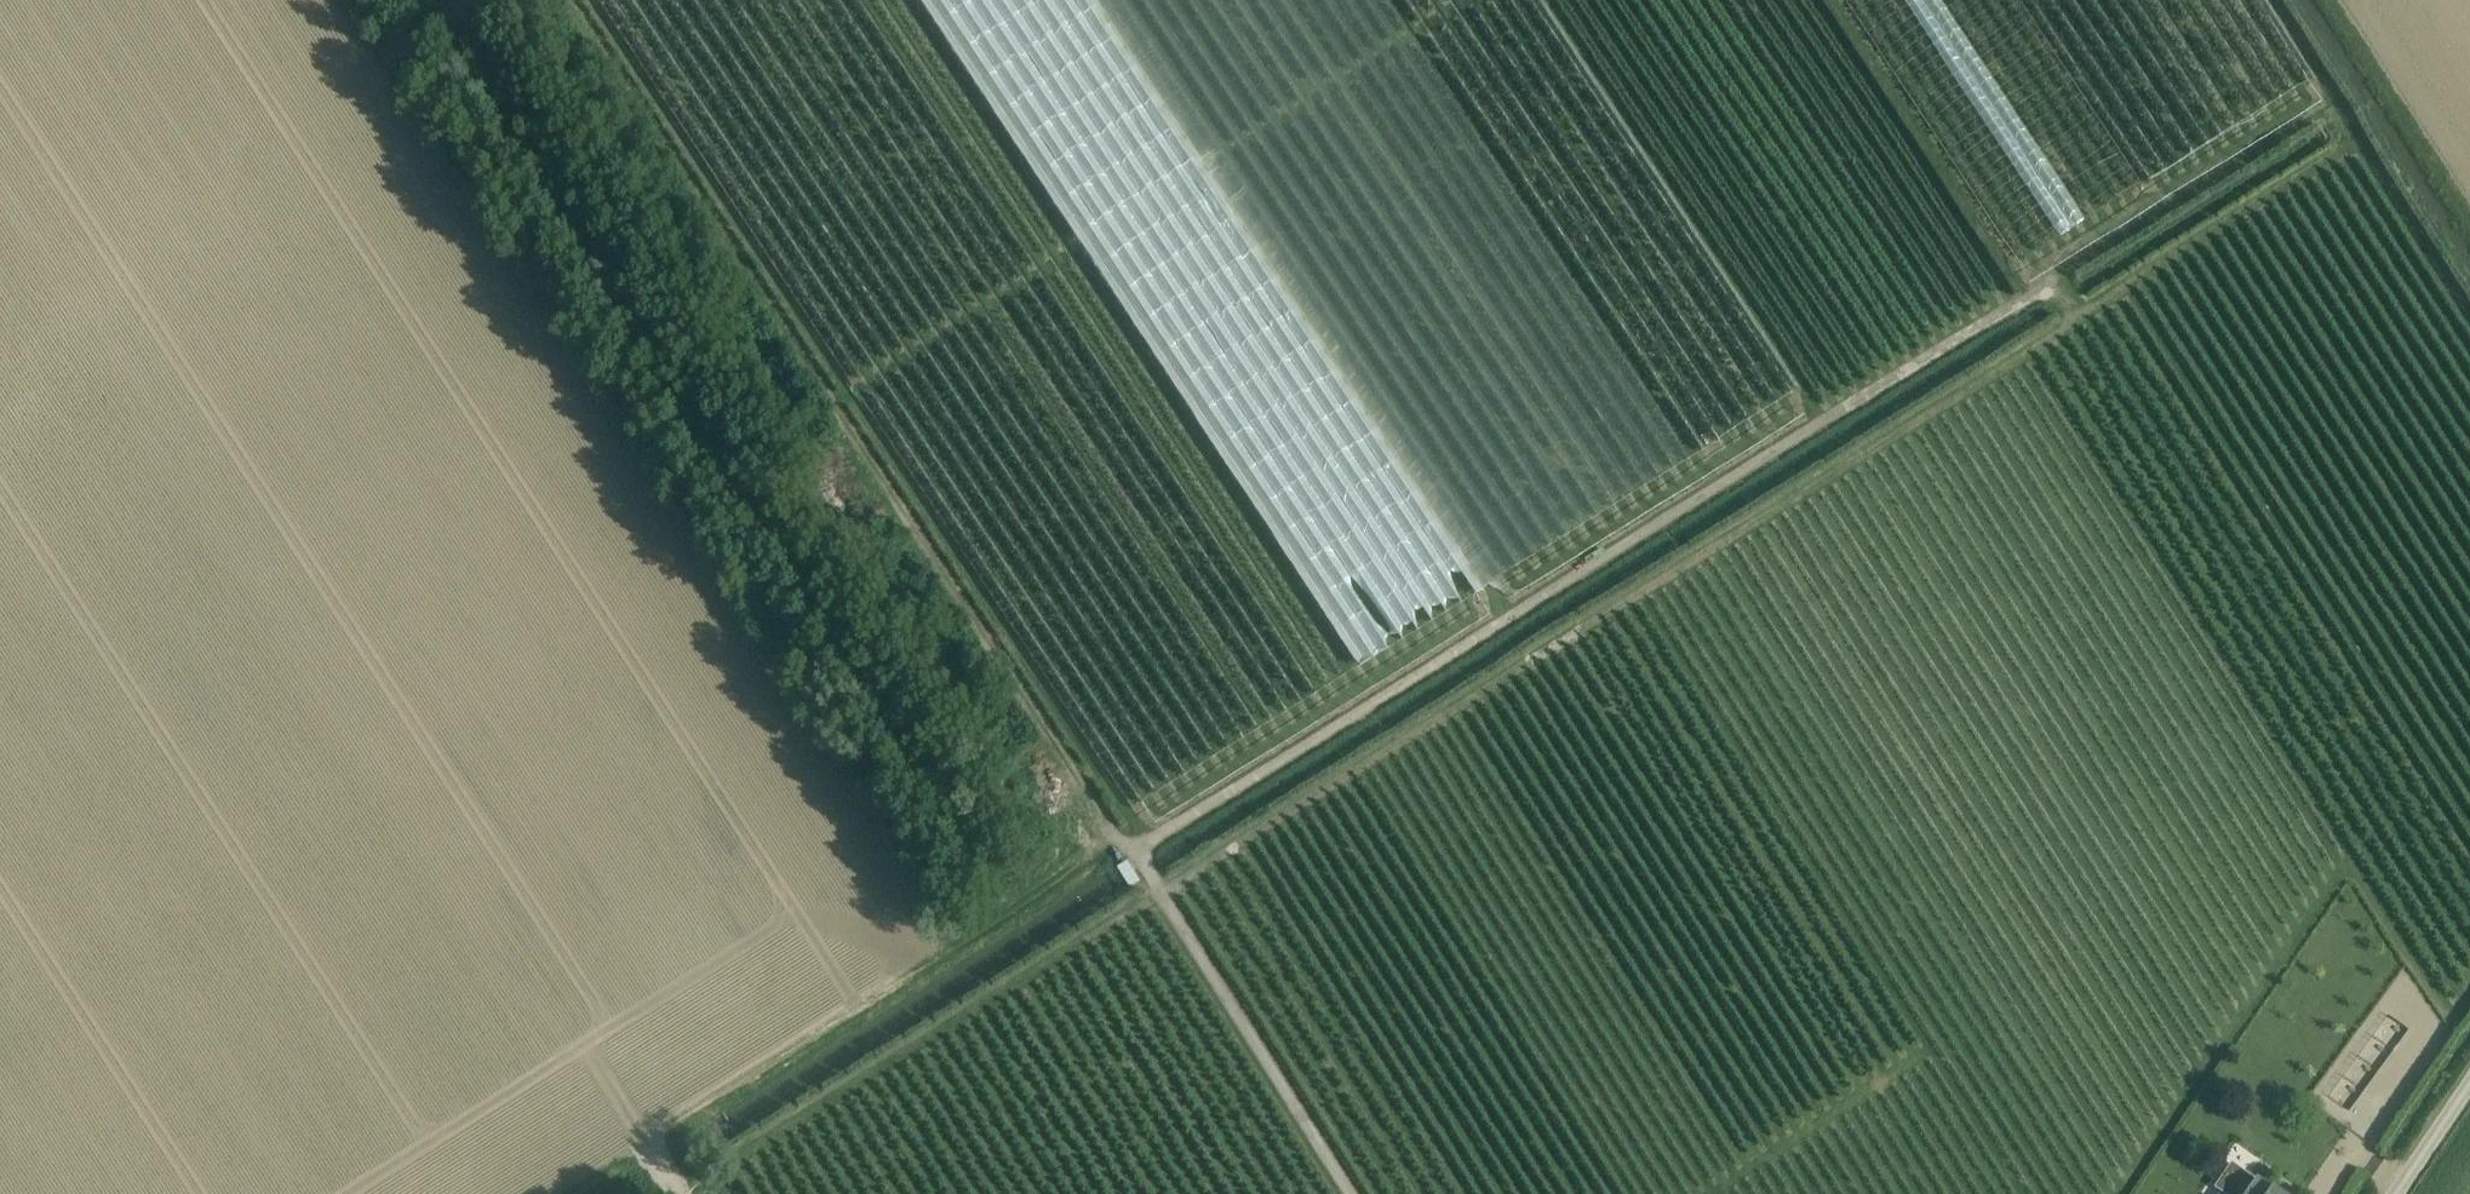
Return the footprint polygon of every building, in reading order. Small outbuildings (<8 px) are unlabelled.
[(2256,1178),(2246,1193),(2279,1193),(2256,1178)]
